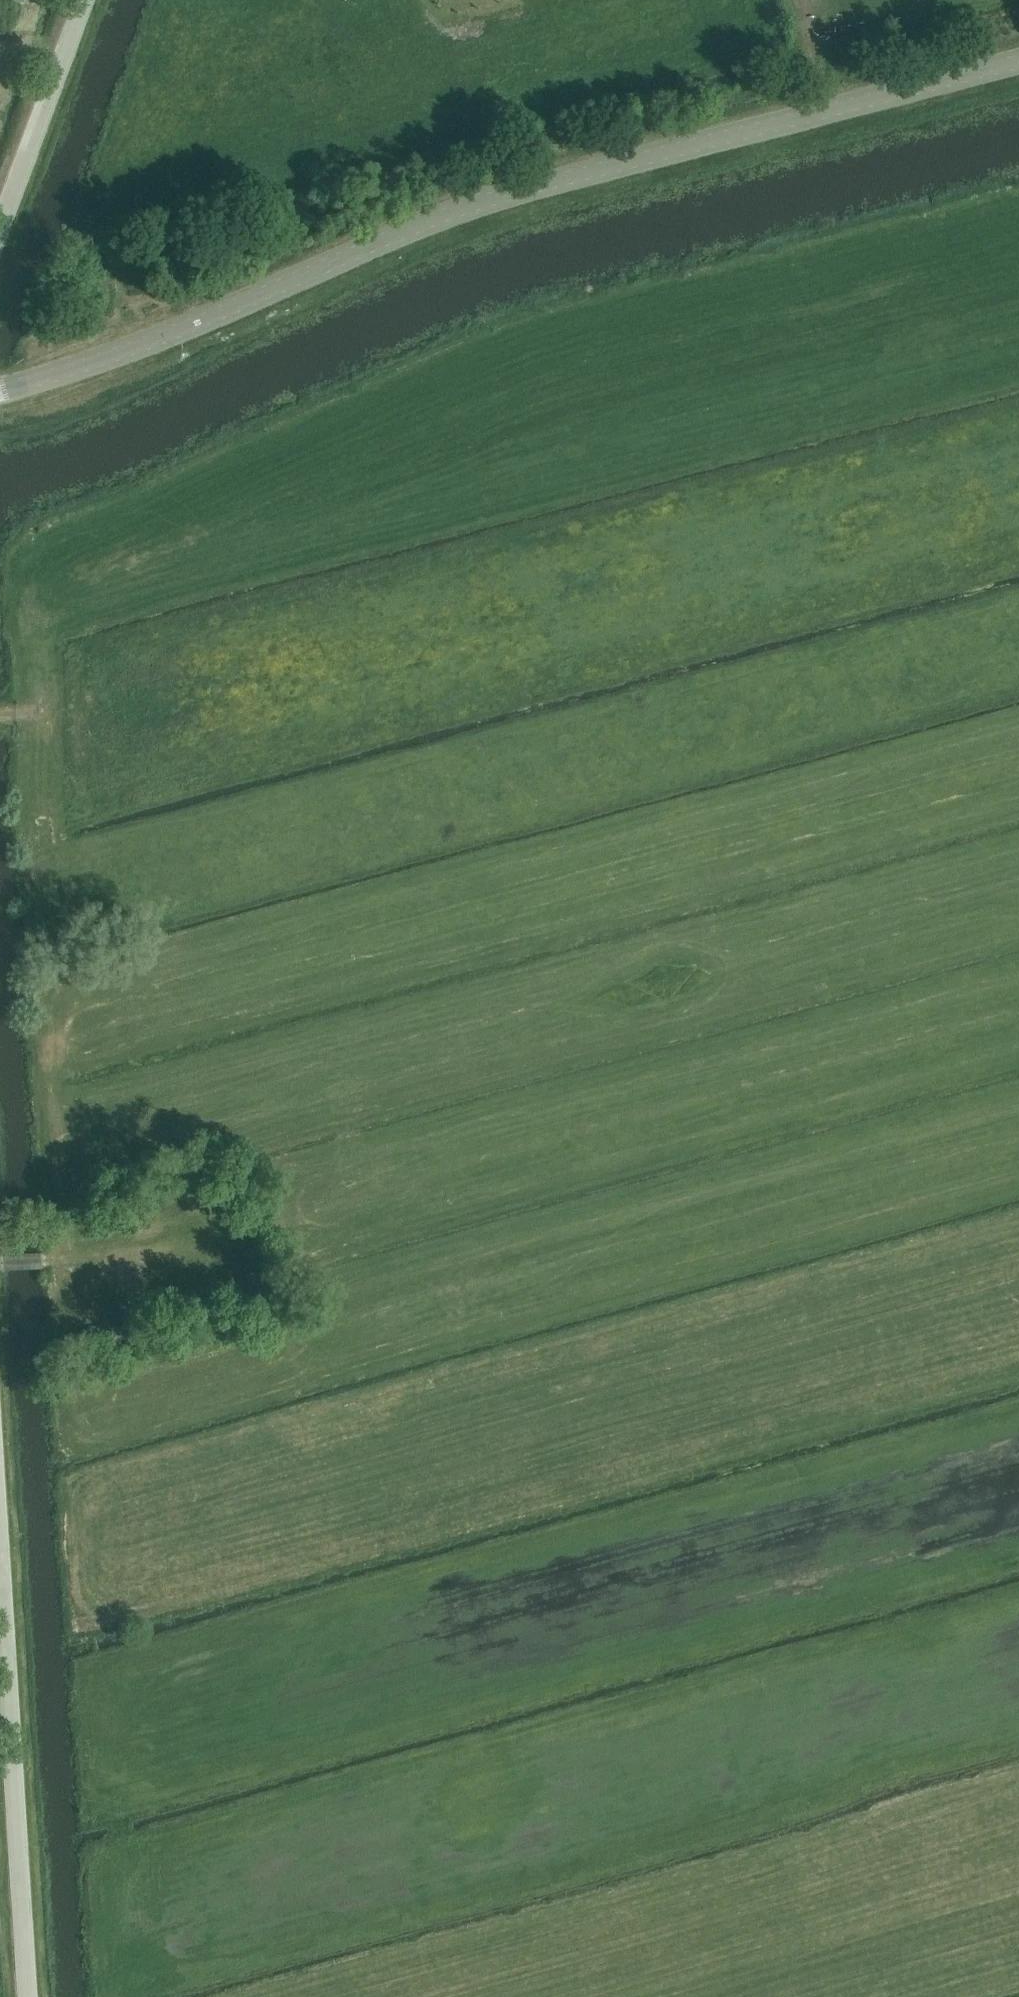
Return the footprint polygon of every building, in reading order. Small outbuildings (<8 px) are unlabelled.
[(11,598),(10,610),(26,612),(27,599),(11,598)]
